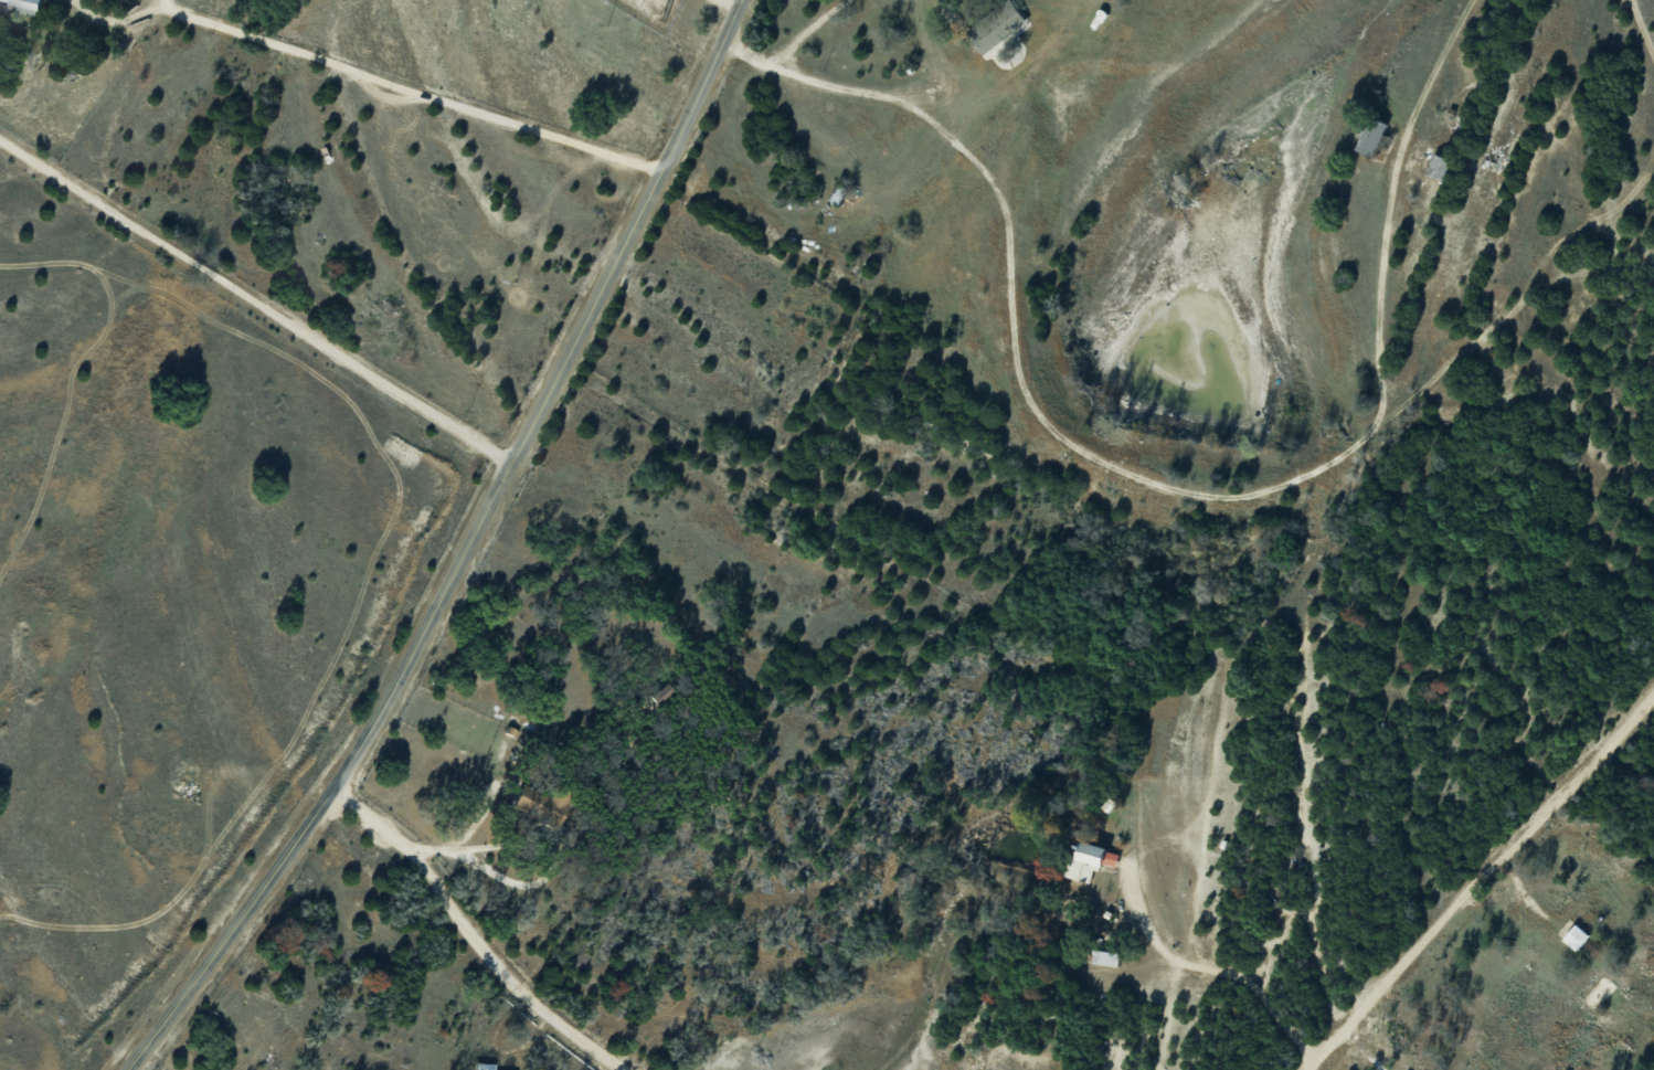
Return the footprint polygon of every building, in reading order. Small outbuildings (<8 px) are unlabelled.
[(38,10),(40,0),(0,0),(0,2),(38,10)] [(1011,0),(1009,0),(966,34),(983,55),(1027,20),(1011,0)] [(1387,124),(1371,117),(1357,150),(1373,157),(1387,124)] [(1450,161),(1433,154),(1425,171),(1443,179),(1450,161)] [(1105,847),(1080,839),(1069,876),(1090,882),(1094,869),(1098,870),(1105,847)] [(1119,853),(1105,849),(1101,862),(1114,866),(1119,853)] [(1562,938),(1575,949),(1588,935),(1574,923),(1562,938)] [(1091,963),(1118,966),(1119,952),(1093,949),(1091,963)]
